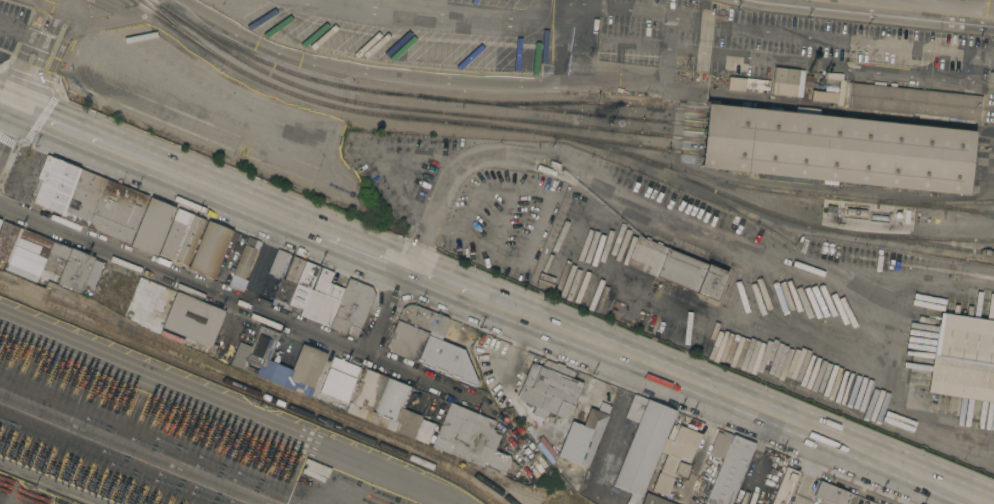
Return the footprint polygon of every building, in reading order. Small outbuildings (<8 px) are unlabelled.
[(799,69),(798,84),(773,81),(774,66),(799,69)] [(770,80),(769,90),(762,89),(762,91),(757,91),(757,88),(744,87),(746,77),(770,80)] [(982,95),(979,121),(919,114),(919,118),(887,114),(888,111),(846,107),(849,81),(982,95)] [(974,153),(975,139),(976,131),(818,114),(818,109),(793,107),(793,112),(707,103),(706,111),(705,125),(703,139),(702,153),(700,166),(969,195),(971,181),(972,167),(974,153)] [(86,226),(60,216),(61,213),(29,200),(30,198),(29,198),(30,194),(31,195),(34,189),(38,178),(37,177),(46,154),(106,178),(86,226)] [(149,195),(129,244),(86,226),(106,178),(149,195)] [(150,196),(176,207),(156,256),(130,245),(150,196)] [(177,207),(205,219),(187,265),(159,253),(177,207)] [(6,261),(0,259),(0,228),(3,220),(20,227),(13,245),(6,261)] [(213,278),(188,268),(208,220),(233,230),(227,243),(213,278)] [(20,227),(94,257),(80,291),(79,291),(79,293),(57,284),(57,282),(59,275),(53,272),(53,271),(42,267),(45,258),(13,245),(20,227)] [(233,230),(247,236),(248,235),(261,241),(257,249),(256,249),(252,258),(255,259),(251,269),(249,268),(244,279),(232,274),(242,249),(227,243),(233,230)] [(723,281),(726,282),(724,286),(722,285),(716,300),(625,264),(637,235),(646,238),(647,236),(652,238),(651,241),(714,266),(715,263),(724,267),(723,270),(727,271),(723,281)] [(277,248),(289,253),(280,277),(279,276),(278,278),(272,276),(273,274),(268,272),(277,248)] [(282,307),(284,303),(277,301),(276,304),(272,302),(282,278),(284,278),(293,255),(305,260),(286,308),(282,307)] [(748,265),(730,310),(721,306),(736,268),(729,264),(731,258),(748,265)] [(292,305),(290,310),(286,308),(305,260),(320,266),(311,288),(302,309),(292,305)] [(328,326),(300,314),(302,309),(311,288),(313,289),(322,267),(333,272),(329,282),(344,288),(333,314),(328,326)] [(349,277),(372,286),(375,294),(357,337),(347,333),(346,334),(329,327),(334,315),(333,314),(344,288),(349,277)] [(211,346),(162,326),(176,290),(225,310),(211,346)] [(435,312),(428,329),(398,317),(402,307),(414,304),(435,312)] [(940,312),(993,321),(993,402),(927,391),(940,312)] [(452,376),(452,375),(417,360),(416,361),(390,351),(388,344),(397,320),(429,332),(436,313),(446,317),(448,320),(442,336),(455,342),(456,340),(461,342),(479,387),(452,376)] [(259,325),(279,333),(265,369),(245,361),(259,325)] [(302,343),(327,353),(313,388),(288,377),(302,343)] [(319,391),(333,356),(340,359),(341,357),(344,359),(343,360),(360,367),(345,402),(319,391)] [(548,411),(546,416),(544,415),(543,417),(532,413),(535,405),(516,397),(531,361),(542,366),(545,359),(555,363),(556,361),(565,365),(564,367),(575,371),(572,378),(583,382),(567,419),(548,411)] [(363,368),(411,387),(403,408),(422,416),(421,418),(436,424),(428,444),(346,411),(363,368)] [(641,496),(612,485),(638,421),(625,416),(634,393),(675,409),(641,496)] [(586,467),(558,455),(571,420),(583,425),(590,407),(598,410),(601,400),(612,404),(586,467)] [(515,461),(515,463),(519,465),(515,475),(506,471),(504,475),(432,446),(450,402),(496,420),(493,428),(495,430),(494,432),(501,435),(495,449),(508,455),(510,459),(515,461)] [(684,476),(675,473),(667,495),(651,489),(658,471),(659,471),(667,453),(660,451),(666,437),(673,440),(679,424),(701,433),(684,476)] [(720,446),(717,456),(709,452),(711,447),(708,446),(710,441),(712,442),(715,436),(716,437),(719,431),(722,433),(723,430),(732,434),(727,449),(720,446)] [(756,443),(731,503),(704,503),(727,449),(732,434),(756,443)] [(799,471),(786,503),(771,503),(786,466),(799,471)] [(850,492),(845,503),(837,503),(814,494),(820,479),(850,492)] [(645,492),(675,503),(640,503),(645,492)]
